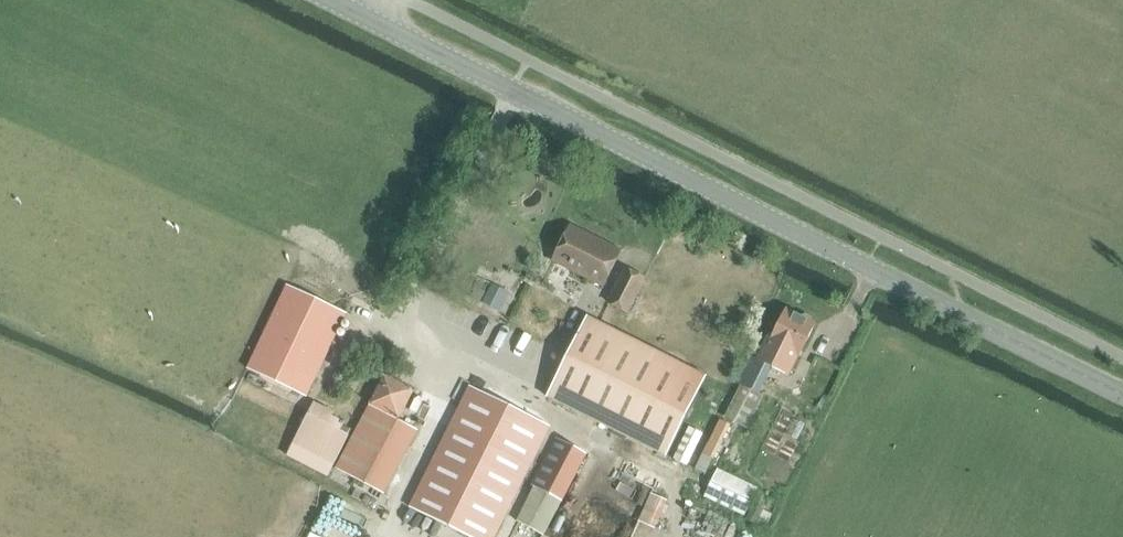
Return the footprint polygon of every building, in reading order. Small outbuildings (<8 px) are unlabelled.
[(553,261),(603,286),(620,252),(571,227),(553,261)] [(608,304),(627,313),(644,279),(626,270),(608,304)] [(247,369),(305,397),(345,313),(316,299),(287,286),(247,369)] [(757,361),(788,376),(798,358),(815,324),(786,310),(773,337),(769,335),(757,361)] [(665,458),(706,379),(586,318),(546,397),(665,458)] [(353,438),(336,470),(384,495),(419,431),(398,420),(413,390),(385,376),(371,405),(370,405),(353,438)] [(408,507),(467,536),(496,536),(553,425),(471,383),(408,507)] [(764,397),(742,386),(725,419),(748,430),(764,397)] [(314,402),(290,446),(332,468),(348,435),(340,431),(343,427),(345,423),(332,416),(334,413),(322,407),(314,402)] [(712,458),(729,425),(720,420),(703,454),(712,458)] [(529,485),(534,488),(525,504),(517,521),(544,535),(553,519),(561,502),(586,455),(554,438),(529,485)] [(704,497),(744,516),(757,487),(718,469),(704,497)] [(651,495),(639,522),(655,530),(667,502),(651,495)] [(745,518),(757,524),(764,509),(752,504),(745,518)]
